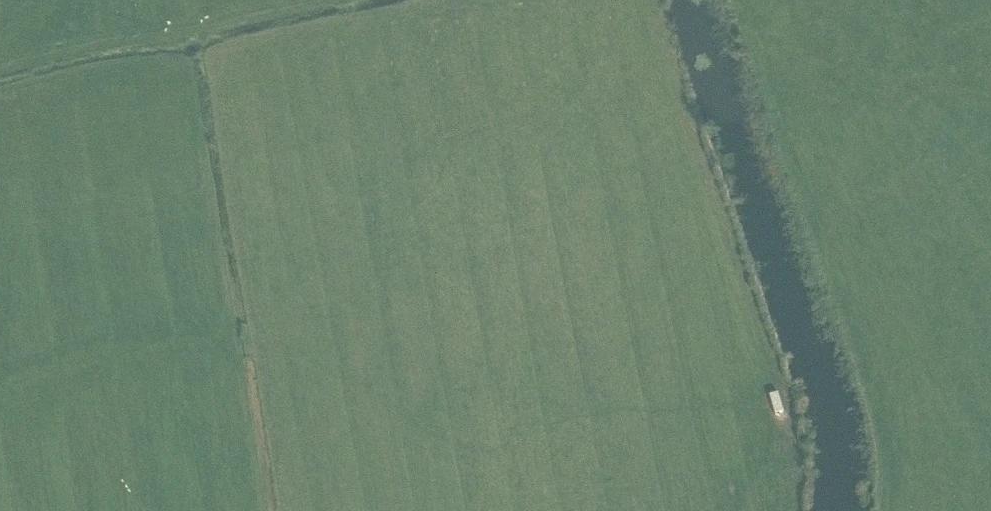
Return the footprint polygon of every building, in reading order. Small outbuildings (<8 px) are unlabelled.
[(771,391),(775,415),(785,413),(780,389),(771,391)]
